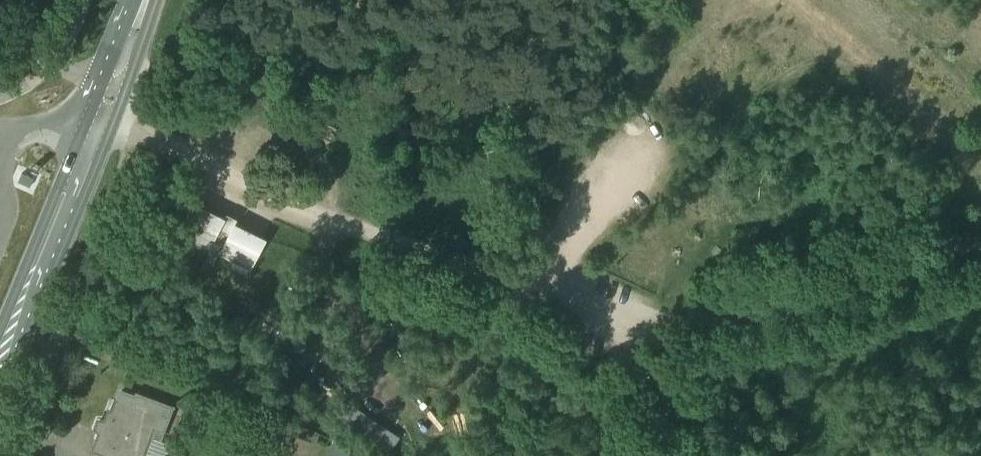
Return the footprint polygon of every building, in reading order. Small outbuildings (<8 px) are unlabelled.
[(178,232),(208,247),(223,217),(194,202),(178,232)] [(219,254),(249,269),(264,238),(235,223),(219,254)] [(104,452),(103,455),(144,455),(161,412),(131,399),(129,403),(116,398),(111,410),(109,410),(105,420),(98,420),(96,427),(100,431),(96,441),(100,443),(98,449),(104,452)] [(269,434),(293,443),(300,425),(276,416),(269,434)] [(350,449),(332,443),(327,455),(348,455),(350,449)]
